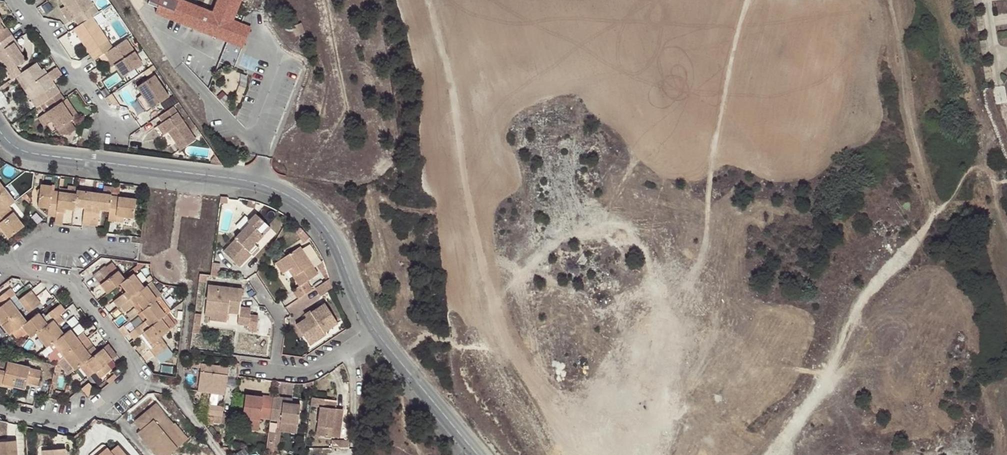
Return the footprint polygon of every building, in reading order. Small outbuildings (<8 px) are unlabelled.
[(98,13),(89,0),(60,0),(65,7),(67,6),(75,18),(73,19),(78,26),(92,17),(98,13)] [(148,4),(157,8),(155,13),(227,41),(235,22),(232,21),(240,0),(149,0),(148,4)] [(65,7),(58,11),(67,23),(73,19),(75,18),(67,6),(65,7)] [(78,26),(73,30),(94,60),(104,54),(106,53),(107,52),(101,45),(108,40),(92,17),(78,26)] [(235,22),(227,41),(242,47),(250,28),(235,22)] [(11,35),(7,29),(4,31),(1,27),(0,28),(0,27),(0,43),(11,35)] [(27,34),(18,39),(29,58),(38,52),(27,34)] [(0,43),(0,61),(7,72),(16,67),(25,60),(20,53),(18,50),(21,49),(11,35),(0,43)] [(113,48),(108,40),(101,45),(107,52),(113,48)] [(142,64),(125,40),(113,48),(107,52),(106,53),(115,66),(114,67),(122,78),(142,64)] [(242,47),(227,41),(219,62),(234,68),(242,47)] [(106,53),(104,54),(109,60),(107,61),(112,69),(114,67),(115,66),(106,53)] [(243,62),(256,69),(260,61),(247,54),(243,62)] [(20,74),(17,76),(26,89),(29,87),(36,98),(32,102),(37,108),(43,104),(59,93),(56,89),(67,82),(61,74),(51,81),(46,74),(43,76),(40,72),(35,64),(20,74)] [(17,69),(9,75),(12,79),(17,76),(20,74),(17,69)] [(136,88),(142,95),(151,109),(168,97),(153,76),(136,88)] [(32,102),(36,98),(29,87),(26,89),(24,90),(32,102)] [(64,101),(59,93),(43,104),(48,111),(44,114),(56,132),(59,136),(67,137),(75,131),(69,123),(73,120),(61,104),(64,101)] [(151,109),(142,95),(136,98),(146,112),(151,109)] [(61,104),(73,120),(77,117),(66,100),(64,101),(61,104)] [(172,108),(158,117),(162,123),(160,124),(166,133),(167,133),(170,131),(172,134),(168,135),(179,151),(195,141),(172,108)] [(44,114),(40,116),(52,134),(56,132),(44,114)] [(166,133),(160,124),(156,126),(163,135),(166,133)] [(55,217),(58,192),(52,191),(52,186),(40,185),(38,207),(48,209),(47,216),(55,217)] [(0,191),(0,214),(9,207),(15,202),(8,193),(4,188),(0,191)] [(14,189),(8,193),(15,202),(20,198),(14,189)] [(93,192),(76,191),(76,194),(74,207),(84,208),(82,225),(90,226),(93,192)] [(55,217),(54,225),(63,226),(65,210),(74,211),(74,207),(76,194),(58,192),(55,217)] [(93,192),(90,226),(96,226),(98,227),(100,210),(109,212),(111,196),(111,195),(103,194),(93,192)] [(109,212),(108,221),(116,222),(117,217),(124,218),(134,219),(137,199),(111,196),(109,212)] [(0,214),(0,229),(2,232),(3,231),(9,239),(24,226),(9,207),(0,214)] [(260,233),(268,226),(255,214),(248,222),(249,223),(235,239),(235,240),(223,252),(239,267),(251,254),(258,247),(255,244),(254,244),(254,242),(256,242),(257,243),(263,236),(260,233)] [(271,229),(268,226),(260,233),(263,236),(271,229)] [(292,291),(298,299),(313,289),(307,281),(318,273),(300,246),(279,261),(286,272),(288,271),(291,268),(295,275),(292,277),(299,286),(292,291)] [(258,247),(251,254),(253,256),(260,249),(258,247)] [(286,272),(279,261),(275,263),(282,274),(286,272)] [(112,262),(93,275),(107,294),(119,284),(125,280),(112,262)] [(144,287),(133,273),(125,280),(119,284),(125,291),(112,301),(117,308),(119,306),(144,287)] [(161,296),(151,282),(144,287),(119,306),(124,312),(134,306),(139,312),(141,311),(159,297),(161,296)] [(208,285),(204,316),(210,317),(211,311),(227,313),(239,314),(238,322),(248,323),(250,309),(240,308),(242,289),(208,285)] [(15,295),(10,288),(0,295),(0,301),(3,305),(9,300),(15,295)] [(23,306),(36,297),(31,290),(18,300),(23,306)] [(41,304),(36,297),(23,306),(29,313),(41,304)] [(166,314),(170,311),(159,297),(141,311),(147,319),(144,322),(134,329),(140,336),(140,335),(143,332),(166,314)] [(0,324),(18,311),(9,300),(3,305),(0,307),(0,324)] [(324,303),(310,312),(311,314),(305,318),(295,325),(306,340),(315,334),(317,337),(324,332),(338,323),(324,303)] [(65,310),(60,304),(48,313),(53,320),(59,315),(65,310)] [(18,311),(0,324),(1,325),(8,334),(9,336),(21,326),(27,321),(18,311)] [(139,312),(137,314),(144,322),(147,319),(141,311),(139,312)] [(166,314),(175,326),(180,322),(171,311),(170,311),(166,314)] [(227,313),(211,311),(210,317),(226,319),(227,313)] [(38,313),(27,321),(21,326),(30,338),(36,333),(47,324),(38,313)] [(201,314),(195,313),(193,332),(199,333),(201,314)] [(155,346),(150,349),(155,356),(165,349),(168,346),(161,337),(175,326),(166,314),(143,332),(155,346)] [(36,333),(47,347),(53,343),(64,334),(58,326),(64,321),(59,315),(53,320),(47,324),(36,333)] [(132,331),(126,322),(118,329),(124,337),(132,331)] [(63,356),(87,338),(83,333),(77,338),(70,329),(64,334),(53,343),(63,356)] [(143,332),(140,335),(150,349),(155,346),(143,332)] [(326,335),(324,332),(317,337),(315,334),(306,340),(310,346),(326,335)] [(92,344),(87,338),(63,356),(75,370),(79,367),(86,361),(92,357),(85,349),(92,344)] [(111,360),(102,348),(92,357),(86,361),(95,373),(99,379),(111,370),(107,364),(111,360)] [(170,355),(165,349),(155,356),(160,364),(170,355)] [(63,356),(58,361),(69,374),(72,372),(75,370),(63,356)] [(88,378),(95,373),(86,361),(79,367),(88,378)] [(13,387),(18,364),(7,362),(6,366),(5,371),(0,370),(0,386),(2,387),(3,384),(13,387)] [(18,364),(13,387),(25,390),(26,384),(37,386),(41,371),(30,369),(30,367),(18,364)] [(229,367),(201,364),(200,368),(197,391),(225,395),(229,367)] [(106,380),(109,384),(117,377),(114,374),(106,380)] [(87,396),(95,390),(89,383),(82,389),(87,396)] [(269,419),(272,396),(262,395),(262,397),(244,395),(241,422),(259,423),(260,418),(269,419)] [(284,398),(272,396),(269,419),(279,421),(279,422),(297,424),(300,404),(292,403),(283,402),(284,398)] [(336,400),(311,397),(310,406),(318,408),(316,434),(339,438),(343,410),(335,408),(336,400)] [(162,411),(155,403),(133,422),(140,430),(137,433),(156,454),(168,454),(187,439),(174,423),(172,424),(170,426),(159,414),(162,411)] [(223,407),(208,405),(207,415),(211,423),(221,424),(223,407)] [(172,424),(162,411),(159,414),(170,426),(172,424)] [(259,423),(241,422),(240,428),(258,431),(259,423)] [(16,440),(0,442),(0,454),(17,454),(16,440)] [(118,445),(111,451),(106,454),(127,454),(118,445)]
